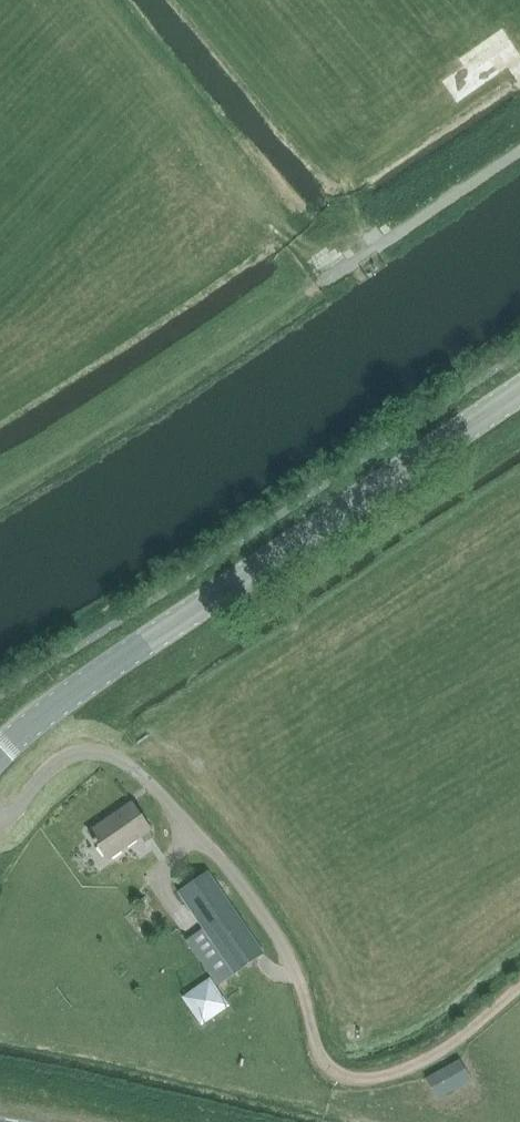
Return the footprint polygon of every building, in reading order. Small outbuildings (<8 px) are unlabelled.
[(140,837),(145,844),(153,838),(149,831),(152,829),(133,803),(91,832),(109,859),(140,837)] [(218,985),(263,954),(207,873),(178,892),(203,927),(186,939),(218,985)] [(440,1099),(471,1081),(459,1061),(428,1078),(440,1099)]
